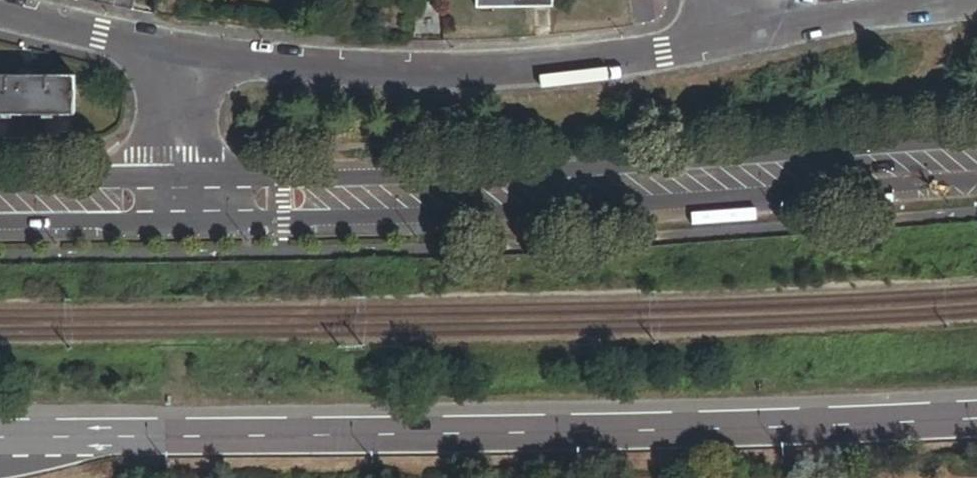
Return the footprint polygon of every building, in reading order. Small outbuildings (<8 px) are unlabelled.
[(116,0),(84,0),(83,1),(114,9),(116,0)] [(114,9),(134,13),(136,2),(137,0),(116,0),(114,9)] [(479,9),(554,8),(554,0),(478,0),(479,9)] [(447,16),(419,16),(419,45),(443,45),(448,45),(447,16)] [(76,115),(75,76),(34,76),(21,76),(0,76),(0,115),(76,115)]
